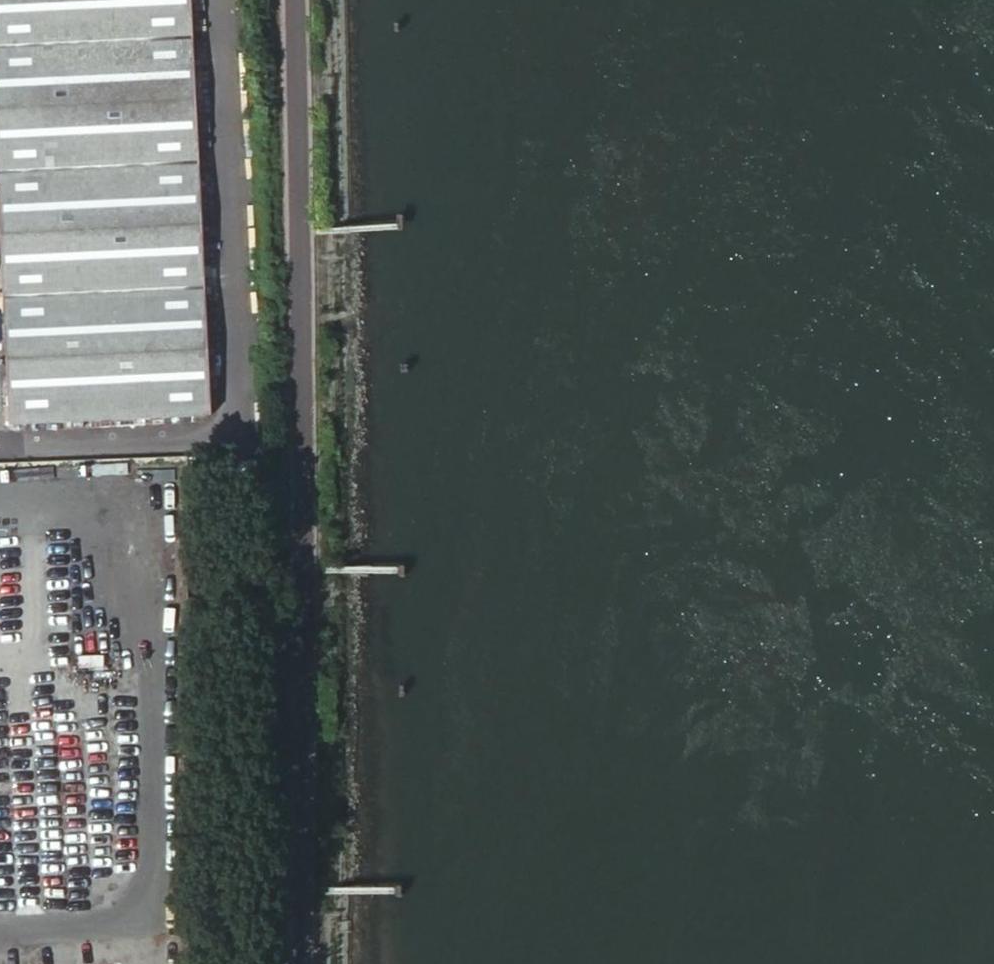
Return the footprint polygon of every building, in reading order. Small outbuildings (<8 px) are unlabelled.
[(214,412),(194,0),(0,0),(0,133),(14,422),(214,412)]
